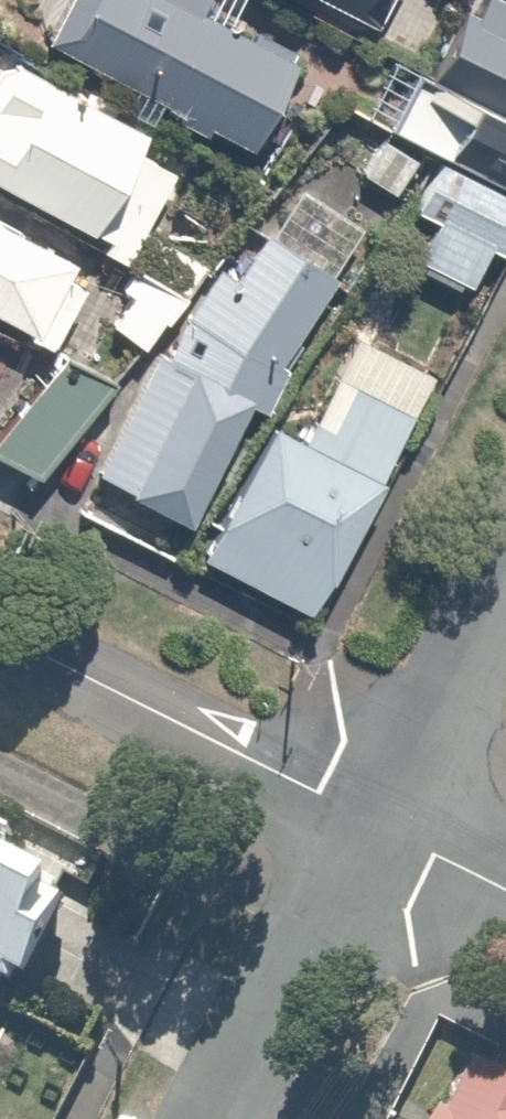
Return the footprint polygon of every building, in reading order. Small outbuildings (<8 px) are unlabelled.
[(47,44),(237,139),(288,37),(235,10),(240,0),(69,0),(47,44)] [(346,13),(352,0),(319,0),(346,13)] [(483,0),(451,0),(427,53),(412,47),(379,123),(500,176),(505,163),(505,10),(483,0)] [(0,56),(0,184),(132,251),(166,182),(134,166),(151,132),(0,56)] [(429,156),(410,199),(439,211),(416,265),(470,288),(505,205),(505,189),(429,156)] [(217,275),(195,264),(91,473),(178,516),(232,409),(249,418),(332,250),(250,209),(217,275)] [(0,217),(0,331),(28,345),(74,256),(0,217)] [(162,296),(123,274),(93,326),(132,348),(162,296)] [(308,612),(422,370),(352,337),(301,444),(261,425),(197,559),(308,612)] [(9,821),(0,816),(0,839),(9,821)] [(6,985),(55,889),(0,861),(0,982),(6,985)] [(426,1118),(505,1118),(505,1077),(460,1053),(426,1118)]
